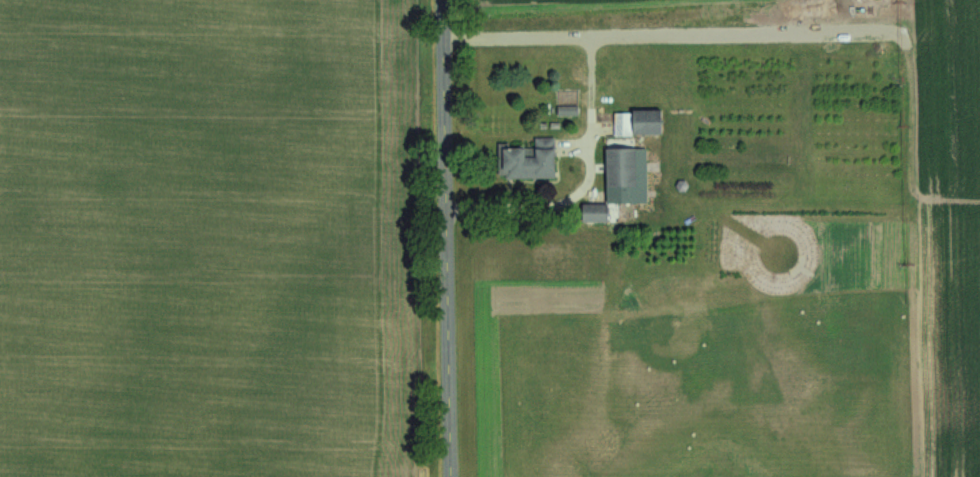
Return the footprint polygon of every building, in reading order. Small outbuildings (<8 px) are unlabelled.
[(576,106),(576,116),(556,116),(556,106),(576,106)] [(631,111),(660,111),(660,135),(632,136),(631,111)] [(630,114),(613,114),(613,136),(630,136),(630,114)] [(553,138),(553,178),(504,179),(504,175),(496,175),(496,144),(503,144),(503,150),(521,150),(521,148),(533,148),(533,139),(553,138)] [(603,150),(644,149),(645,186),(605,188),(603,150)] [(581,222),(581,204),(607,205),(606,223),(581,222)]
